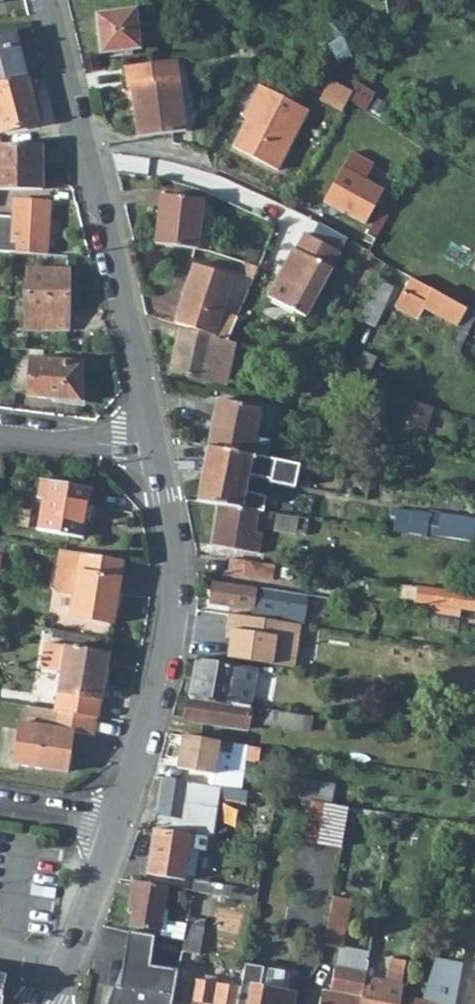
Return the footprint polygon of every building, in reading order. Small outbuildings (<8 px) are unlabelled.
[(135,8),(96,13),(101,53),(140,48),(135,8)] [(26,75),(15,31),(0,35),(0,81),(26,75)] [(177,59),(124,66),(127,87),(131,87),(138,137),(186,130),(177,59)] [(26,75),(0,81),(0,132),(39,122),(26,75)] [(351,92),(331,81),(327,87),(320,101),(341,111),(347,99),(351,92)] [(375,92),(356,82),(351,92),(347,99),(365,109),(375,92)] [(308,109),(259,84),(242,116),(246,118),(232,146),(277,170),(308,109)] [(42,190),(42,144),(0,144),(0,190),(42,190)] [(371,164),(350,152),(341,168),(364,180),(371,164)] [(364,180),(341,168),(324,201),(365,223),(383,190),(364,180)] [(203,198),(161,194),(155,244),(197,248),(203,198)] [(13,200),(12,216),(0,216),(0,252),(44,254),(47,254),(50,202),(13,200)] [(387,216),(379,212),(363,240),(371,244),(387,216)] [(339,252),(304,233),(296,249),(293,248),(284,265),(288,267),(282,278),(278,276),(267,296),(305,316),(339,252)] [(67,329),(68,256),(47,254),(44,254),(44,270),(28,269),(27,329),(67,329)] [(234,277),(194,263),(174,323),(216,336),(227,340),(237,318),(222,313),(234,277)] [(258,267),(247,263),(243,273),(253,277),(258,267)] [(288,267),(284,265),(278,276),(282,278),(288,267)] [(466,308),(410,277),(402,291),(395,306),(417,318),(423,308),(456,327),(466,308)] [(392,285),(377,279),(360,319),(375,325),(392,285)] [(216,337),(179,329),(170,372),(207,380),(208,375),(222,379),(224,369),(229,371),(236,343),(227,340),(216,336),(216,337)] [(375,356),(363,350),(352,374),(364,380),(375,356)] [(84,362),(31,356),(26,396),(80,402),(84,362)] [(229,371),(224,369),(222,379),(208,375),(207,380),(227,385),(229,371)] [(384,373),(377,370),(374,379),(381,381),(384,373)] [(432,406),(397,395),(391,416),(426,427),(432,406)] [(260,408),(216,399),(207,446),(267,458),(270,441),(254,438),(260,408)] [(388,426),(382,424),(380,433),(386,434),(388,426)] [(267,458),(207,446),(197,501),(218,505),(242,508),(247,475),(269,479),(269,482),(293,487),(298,465),(267,458)] [(90,487),(40,479),(37,497),(42,497),(37,529),(82,537),(90,487)] [(242,508),(218,505),(212,545),(259,552),(262,532),(256,532),(259,511),(241,509),(242,508)] [(390,508),(389,515),(395,516),(392,531),(425,536),(425,533),(472,540),(474,529),(474,517),(429,510),(427,512),(390,508)] [(298,517),(276,514),(274,530),(295,534),(298,517)] [(73,593),(70,615),(113,623),(120,578),(124,560),(60,550),(54,585),(58,591),(73,593)] [(273,564),(231,558),(229,572),(271,578),(273,564)] [(305,594),(214,580),(211,602),(253,608),(254,600),(303,608),(305,594)] [(417,587),(415,601),(430,603),(461,608),(474,610),(474,595),(417,587)] [(316,606),(331,608),(333,599),(305,594),(303,608),(315,610),(316,606)] [(461,608),(430,603),(429,613),(459,617),(461,608)] [(254,617),(209,610),(204,647),(226,651),(229,631),(251,634),(252,630),(254,617)] [(273,620),(255,617),(253,630),(271,633),(273,620)] [(94,636),(53,629),(52,637),(92,644),(94,636)] [(108,653),(45,643),(41,665),(61,669),(54,710),(95,716),(97,717),(108,653)] [(256,669),(195,659),(189,697),(249,706),(250,706),(256,669)] [(249,706),(189,697),(185,720),(206,723),(205,731),(228,735),(229,727),(246,730),(249,706)] [(54,710),(29,706),(26,723),(19,722),(12,762),(66,771),(72,731),(92,735),(95,716),(54,710)] [(312,716),(265,709),(263,723),(310,730),(312,716)] [(247,745),(182,735),(177,767),(210,773),(208,784),(241,789),(245,759),(258,761),(260,747),(247,745)] [(208,784),(163,777),(157,814),(154,813),(152,828),(154,829),(206,837),(213,838),(219,798),(240,802),(242,790),(241,789),(208,784)] [(333,787),(280,779),(278,795),(286,796),(312,800),(330,803),(333,787)] [(330,803),(312,800),(304,840),(341,846),(348,806),(330,803)] [(402,818),(394,817),(391,833),(400,834),(402,818)] [(206,837),(154,829),(147,873),(183,879),(184,875),(194,876),(199,849),(204,850),(206,837)] [(267,846),(260,845),(258,856),(265,857),(267,846)] [(167,886),(133,880),(129,900),(134,900),(130,926),(160,931),(163,910),(167,886)] [(241,888),(195,880),(193,891),(239,899),(241,888)] [(351,899),(332,896),(324,944),(338,947),(343,948),(351,899)] [(168,911),(163,910),(160,931),(159,936),(183,940),(186,925),(166,921),(168,911)] [(204,927),(187,924),(186,925),(183,940),(182,951),(199,954),(204,927)] [(154,935),(128,930),(119,987),(145,991),(149,965),(150,966),(154,935)] [(334,967),(366,972),(369,952),(343,948),(338,947),(334,967)] [(365,977),(360,1003),(398,1003),(399,997),(405,960),(390,958),(386,981),(365,977)] [(458,985),(462,963),(435,958),(422,1001),(409,999),(408,1003),(454,1003),(458,985)] [(119,987),(113,986),(107,1003),(172,1003),(178,969),(150,966),(149,965),(145,991),(119,987)] [(245,965),(245,968),(241,987),(238,1003),(293,1003),(295,994),(290,993),(294,974),(245,965)] [(245,968),(235,966),(232,986),(241,987),(245,968)] [(334,967),(330,991),(321,989),(319,1003),(360,1003),(365,977),(366,972),(334,967)] [(197,979),(192,1003),(238,1003),(241,987),(232,986),(197,979)]
